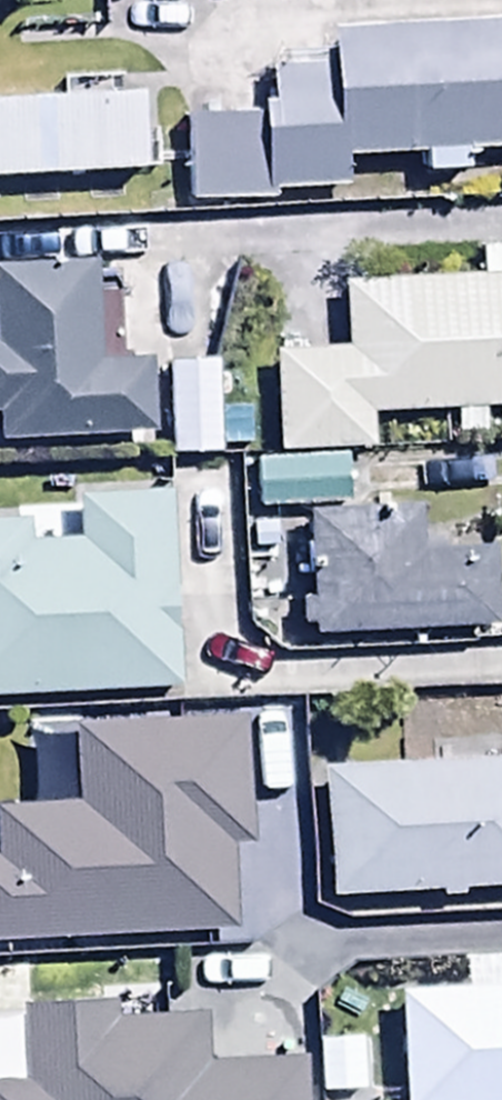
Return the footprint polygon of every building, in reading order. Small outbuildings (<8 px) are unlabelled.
[(334,36),(335,70),(269,73),(271,112),(255,113),(256,124),(185,128),(189,205),(348,192),(347,163),(424,159),(425,177),(465,175),(464,160),(501,158),(501,28),(334,36)] [(159,175),(156,97),(125,99),(125,84),(64,87),(64,105),(0,108),(0,181),(159,175)] [(482,281),(348,290),(352,355),(274,360),(280,459),(374,452),(371,421),(451,416),(453,440),(485,438),(484,415),(501,414),(501,256),(481,257),(482,281)] [(1,446),(151,439),(148,370),(127,371),(126,352),(111,353),(108,269),(0,274),(0,441),(1,446)] [(218,364),(172,365),(175,460),(221,459),(218,364)] [(345,464),(258,465),(259,510),(346,509),(345,464)] [(179,695),(170,490),(79,494),(82,545),(29,547),(28,527),(0,529),(0,703),(179,695)] [(417,513),(311,517),(314,602),(299,602),(300,629),(314,628),(315,640),(494,632),(491,549),(419,552),(417,513)] [(235,928),(230,849),(247,847),(239,720),(74,731),(79,812),(0,817),(0,943),(235,928)] [(327,903),(501,892),(501,766),(319,777),(327,903)] [(396,997),(400,1099),(501,1099),(501,993),(396,997)] [(304,1067),(212,1071),(210,1020),(111,1025),(110,1001),(20,1005),(22,1026),(0,1027),(0,1099),(305,1099),(304,1067)] [(364,1044),(321,1045),(321,1099),(365,1099),(364,1044)]
